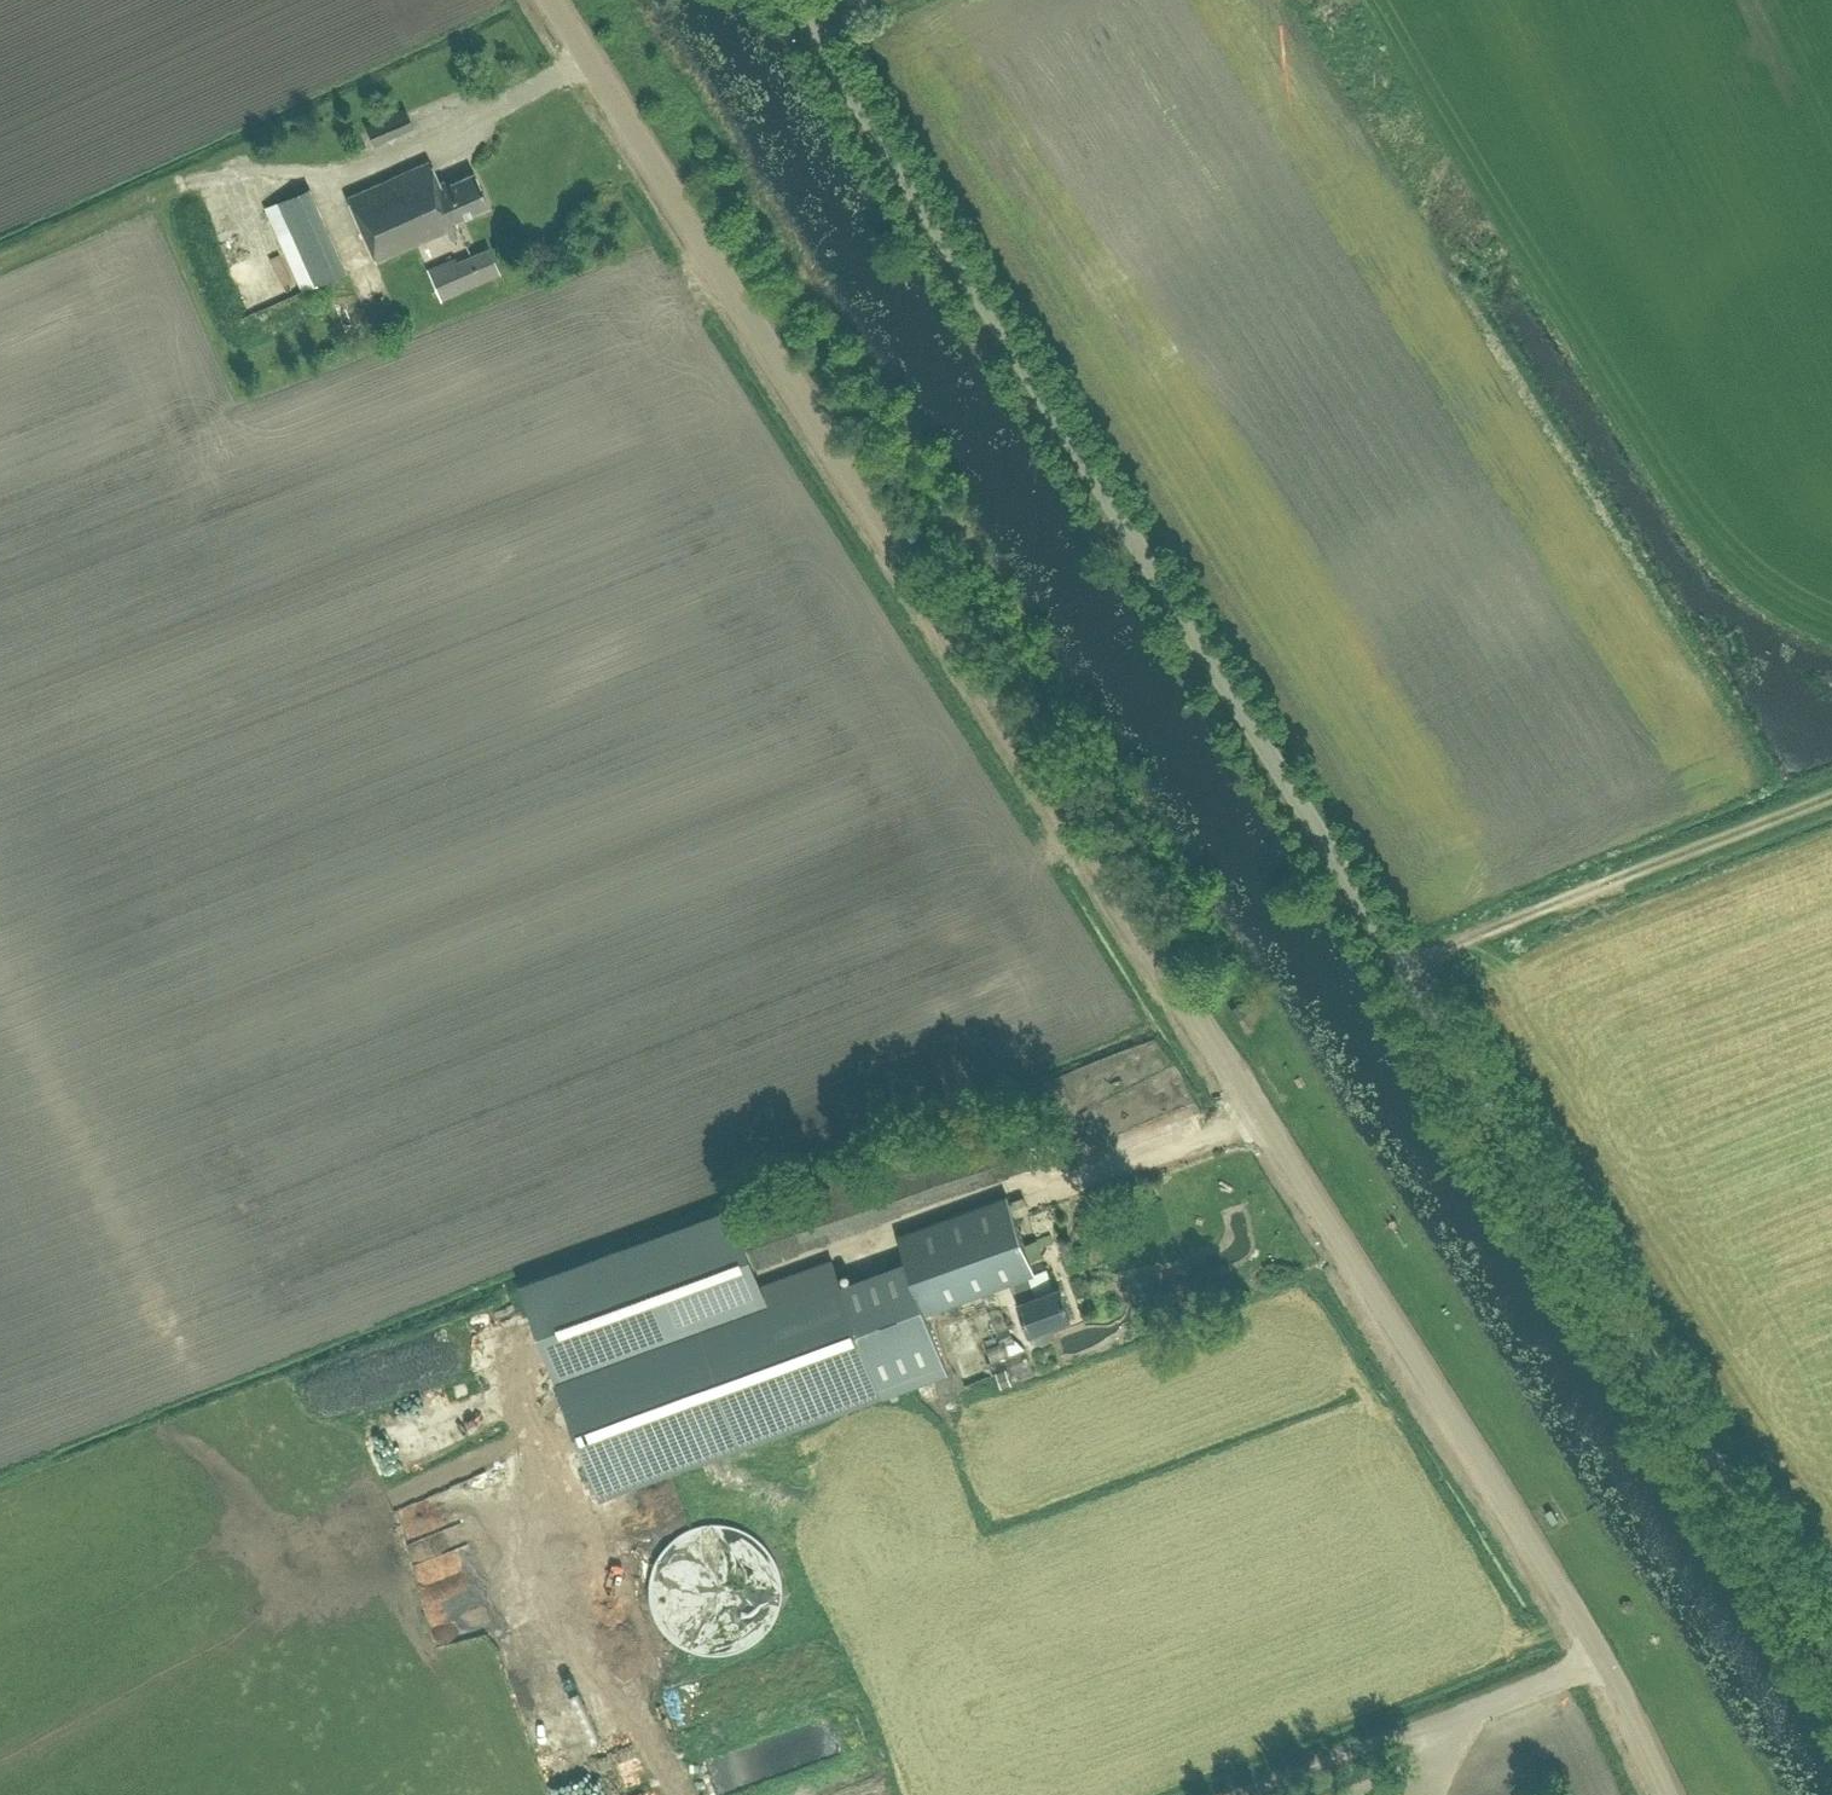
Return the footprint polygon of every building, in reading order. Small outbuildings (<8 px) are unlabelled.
[(412,127),(404,108),(364,127),(373,145),(412,127)] [(437,182),(428,160),(346,196),(374,260),(456,224),(454,218),(487,204),(472,171),(445,183),(443,179),(437,182)] [(481,281),(469,254),(456,260),(454,256),(426,269),(440,299),(481,281)] [(522,1283),(600,1498),(948,1371),(926,1311),(1011,1280),(1018,1300),(1018,1301),(1029,1331),(1071,1316),(1060,1285),(1056,1287),(1036,1294),(1029,1273),(1035,1271),(1007,1194),(897,1234),(907,1261),(842,1285),(832,1257),(761,1283),(733,1206),(522,1283)] [(482,1319),(452,1327),(456,1342),(525,1323),(517,1295),(478,1306),(482,1319)] [(437,1503),(485,1485),(481,1475),(433,1493),(437,1503)] [(782,1591),(782,1589),(782,1587),(782,1585),(782,1583),(781,1581),(781,1579),(781,1577),(780,1575),(780,1573),(780,1572),(779,1570),(778,1568),(778,1566),(777,1564),(776,1562),(776,1561),(775,1559),(774,1557),(773,1556),(772,1554),(771,1552),(770,1551),(769,1549),(767,1548),(766,1546),(765,1545),(764,1543),(762,1542),(761,1541),(759,1539),(758,1538),(756,1537),(755,1536),(753,1535),(752,1533),(750,1532),(748,1531),(747,1531),(745,1530),(743,1529),(741,1528),(740,1527),(738,1527),(736,1526),(734,1525),(732,1525),(730,1524),(728,1524),(727,1524),(725,1523),(723,1523),(721,1523),(719,1523),(717,1523),(715,1523),(713,1523),(711,1523),(709,1523),(707,1523),(705,1524),(703,1524),(702,1524),(700,1525),(698,1525),(696,1526),(694,1526),(692,1527),(690,1528),(689,1528),(687,1529),(685,1530),(683,1531),(682,1532),(680,1533),(679,1534),(677,1535),(675,1536),(674,1537),(672,1539),(671,1540),(669,1541),(668,1543),(667,1544),(665,1545),(664,1547),(663,1548),(662,1550),(661,1551),(660,1553),(659,1555),(658,1556),(657,1558),(656,1560),(655,1561),(654,1563),(653,1565),(653,1567),(652,1569),(652,1571),(651,1572),(651,1574),(650,1576),(650,1578),(650,1580),(649,1582),(649,1584),(649,1586),(649,1588),(649,1590),(649,1592),(649,1593),(649,1595),(649,1597),(650,1599),(650,1601),(650,1603),(651,1605),(651,1607),(652,1609),(652,1610),(653,1612),(654,1614),(654,1616),(655,1618),(656,1619),(657,1621),(658,1623),(659,1624),(660,1626),(661,1628),(662,1629),(663,1631),(665,1632),(666,1634),(667,1635),(669,1636),(670,1638),(671,1639),(673,1640),(674,1641),(676,1643),(678,1644),(679,1645),(681,1646),(682,1647),(684,1648),(686,1649),(688,1649),(689,1650),(691,1651),(693,1652),(695,1652),(697,1653),(699,1653),(700,1654),(702,1654),(704,1655),(706,1655),(708,1655),(710,1655),(712,1655),(714,1656),(716,1656),(718,1656),(720,1655),(722,1655),(724,1655),(725,1655),(727,1654),(729,1654),(731,1654),(733,1653),(735,1653),(737,1652),(739,1651),(740,1651),(742,1650),(744,1649),(746,1648),(747,1647),(749,1646),(751,1645),(752,1644),(754,1643),(755,1642),(757,1641),(758,1640),(760,1638),(761,1637),(763,1636),(764,1634),(765,1633),(767,1631),(768,1630),(769,1628),(770,1627),(771,1625),(772,1624),(773,1622),(774,1620),(775,1619),(776,1617),(777,1615),(777,1613),(778,1611),(779,1610),(779,1608),(780,1606),(780,1604),(781,1602),(781,1600),(781,1598),(782,1596),(782,1595),(782,1593),(782,1591)] [(421,1551),(424,1593),(454,1591),(453,1573),(476,1571),(474,1547),(421,1551)] [(436,1620),(439,1638),(455,1635),(452,1617),(436,1620)]
